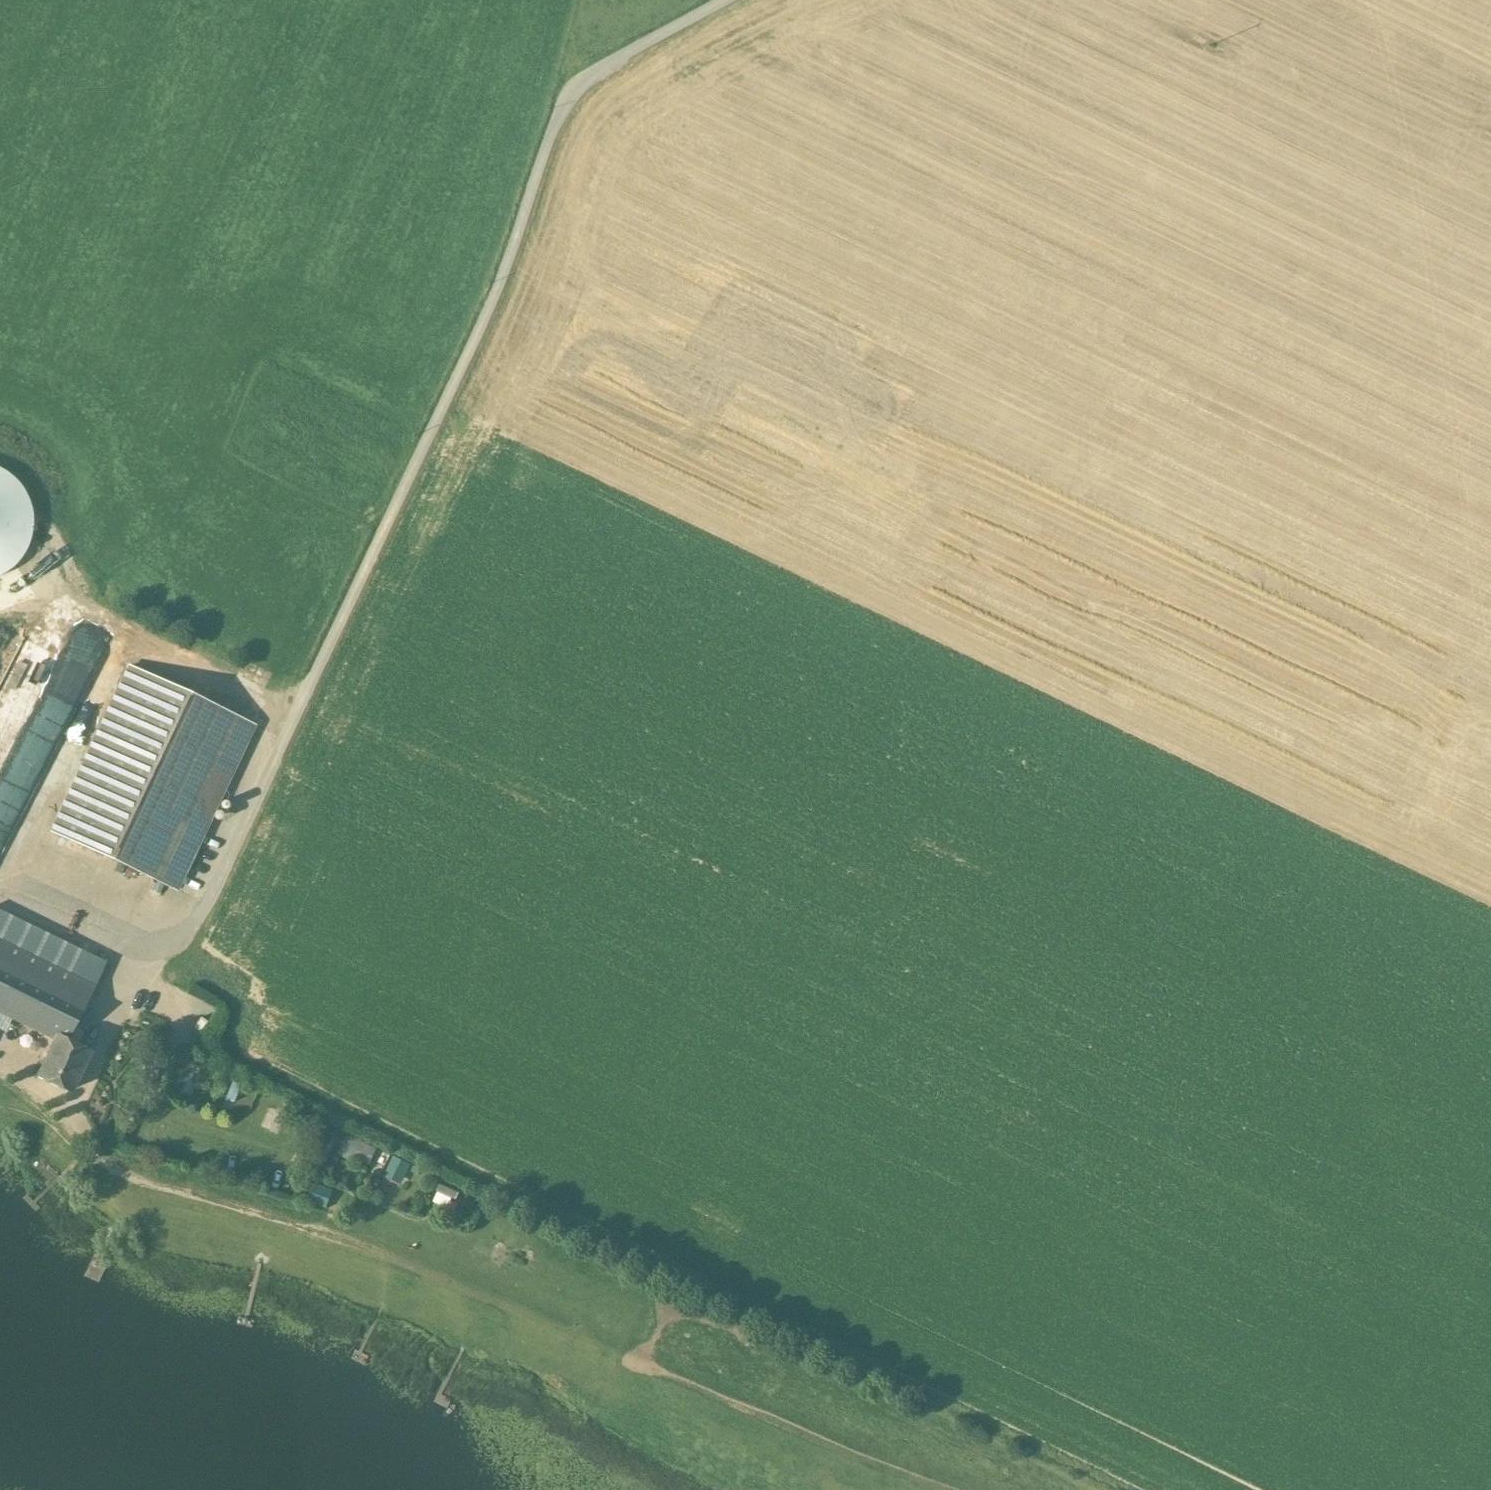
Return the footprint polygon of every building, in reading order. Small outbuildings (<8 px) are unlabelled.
[(43,516),(0,478),(0,565),(43,516)] [(251,725),(128,667),(51,832),(173,889),(251,725)] [(0,914),(0,941),(94,986),(105,964),(0,914)] [(0,941),(0,1010),(56,1038),(57,1036),(67,1042),(94,986),(0,941)] [(67,1042),(57,1036),(56,1038),(37,1078),(67,1092),(70,1091),(71,1090),(72,1089),(90,1053),(67,1042)] [(373,1151),(350,1140),(342,1157),(350,1161),(352,1158),(367,1165),(373,1151)] [(396,1155),(386,1176),(406,1185),(415,1164),(396,1155)]
